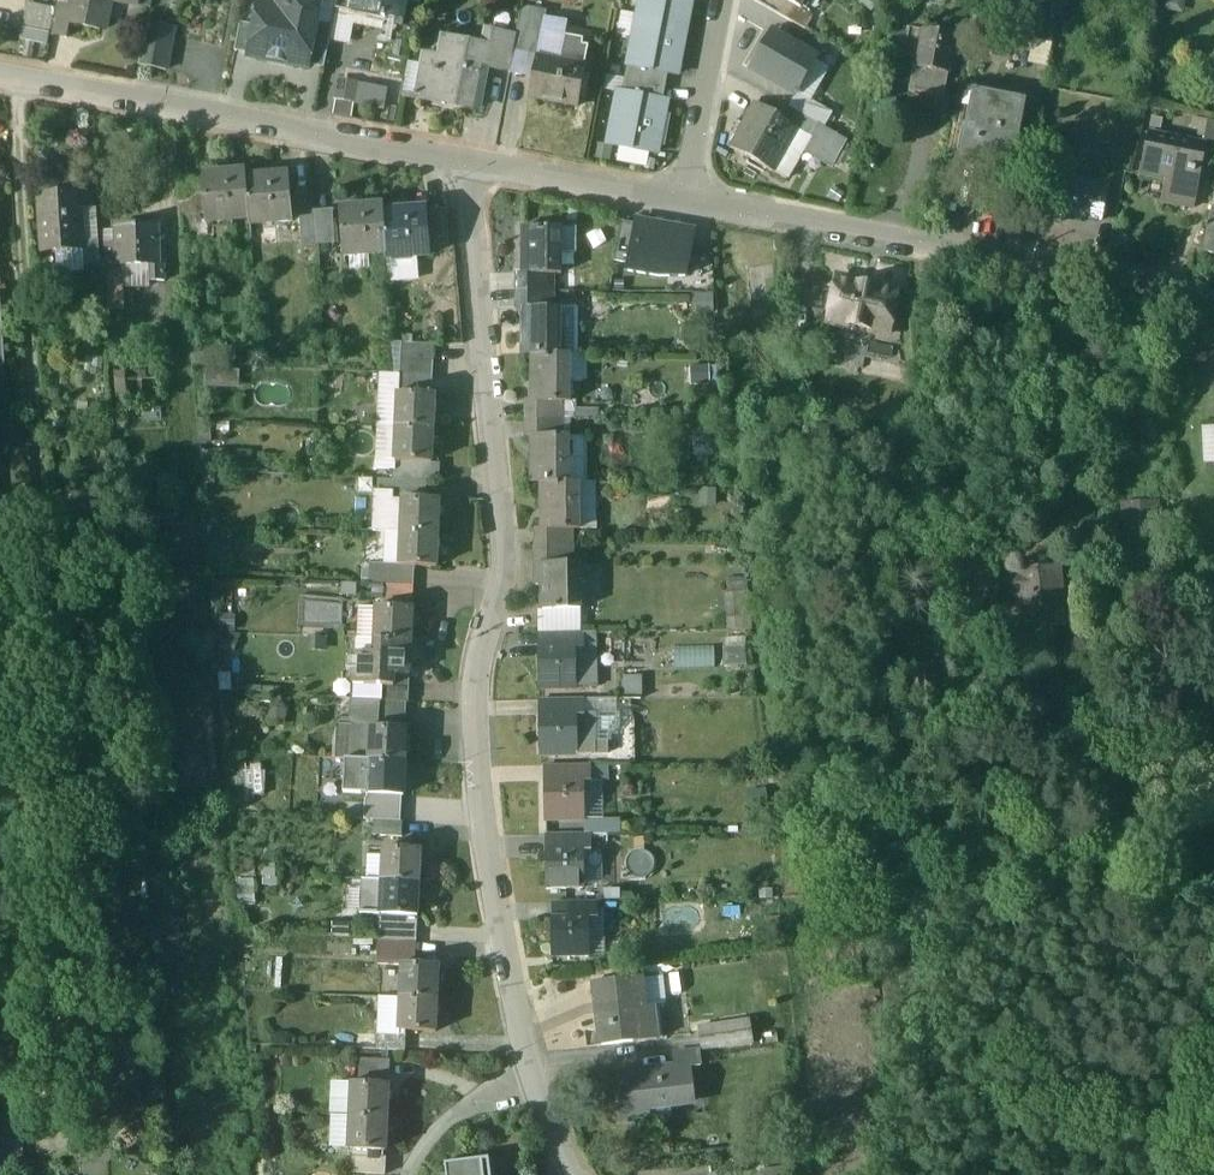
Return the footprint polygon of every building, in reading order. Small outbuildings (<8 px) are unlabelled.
[(71,6),(68,23),(70,23),(106,30),(111,0),(72,0),(71,6)] [(289,8),(259,3),(254,26),(248,54),(248,57),(307,68),(316,23),(321,0),(291,0),(289,8)] [(316,23),(332,26),(335,9),(337,2),(324,0),(321,0),(316,23)] [(337,2),(335,9),(352,13),(353,4),(352,4),(352,0),(337,0),(337,2)] [(352,4),(353,4),(384,10),(383,16),(402,20),(407,0),(352,0),(352,4)] [(692,0),(641,0),(638,16),(687,25),(692,0)] [(785,1),(801,9),(801,8),(806,0),(784,0),(785,1)] [(801,9),(785,1),(778,13),(806,29),(814,16),(801,8),(801,9)] [(55,11),(50,35),(67,39),(70,23),(68,23),(71,6),(56,3),(55,11)] [(547,10),(522,5),(516,35),(513,52),(531,55),(535,38),(541,39),(547,10)] [(28,6),(23,30),(50,35),(55,11),(28,6)] [(668,73),(678,75),(687,25),(638,16),(628,66),(668,73)] [(175,28),(146,23),(138,65),(167,71),(175,28)] [(240,23),(234,51),(248,54),(254,26),(240,23)] [(332,26),(316,23),(308,66),(324,68),(332,26)] [(909,29),(892,26),(890,36),(907,39),(909,29)] [(516,35),(485,29),(482,46),(490,47),(486,67),(509,71),(513,52),(516,35)] [(924,31),(909,29),(907,39),(904,57),(918,59),(924,31)] [(23,30),(21,42),(48,47),(50,35),(23,30)] [(954,37),(924,31),(918,59),(917,69),(913,68),(908,93),(944,100),(951,56),(950,56),(954,37)] [(752,70),(795,94),(817,57),(773,32),(752,70)] [(482,46),(443,38),(439,62),(435,62),(434,69),(422,67),(416,98),(445,104),(445,102),(478,108),(486,67),(490,47),(482,46)] [(560,61),(537,56),(529,96),(578,106),(585,65),(578,64),(582,44),(564,40),(560,61)] [(625,79),(665,86),(668,73),(628,66),(625,79)] [(665,86),(625,79),(623,93),(663,100),(665,86)] [(382,109),(388,88),(355,80),(349,101),(382,109)] [(623,93),(618,92),(608,144),(657,153),(667,101),(663,100),(623,93)] [(1025,103),(974,93),(960,160),(1012,170),(1025,103)] [(831,115),(795,94),(788,107),(810,120),(824,128),(831,115)] [(781,118),(755,104),(730,147),(786,179),(789,173),(790,173),(809,136),(803,133),(797,129),(798,128),(781,118)] [(788,107),(787,107),(781,118),(798,128),(797,129),(803,133),(810,120),(788,107)] [(824,128),(810,120),(803,133),(809,136),(812,138),(805,150),(833,166),(847,141),(824,128)] [(1208,122),(1203,145),(1205,145),(1204,152),(1213,154),(1213,123),(1208,122)] [(1203,145),(1148,134),(1139,179),(1170,185),(1166,205),(1192,211),(1204,152),(1205,145),(1203,145)] [(245,173),(202,177),(206,224),(212,223),(212,229),(232,227),(232,222),(249,220),(246,178),(245,173)] [(1059,226),(1061,216),(1067,185),(1068,179),(1042,174),(1033,221),(1059,226)] [(288,175),(246,178),(249,220),(250,225),(257,225),(256,219),(272,218),(273,223),(292,222),(288,175)] [(194,185),(176,186),(181,239),(198,238),(194,185)] [(1106,193),(1067,185),(1061,216),(1100,223),(1106,193)] [(77,196),(38,199),(40,224),(38,227),(38,235),(41,237),(42,252),(81,250),(77,196)] [(382,207),(339,210),(342,256),(349,256),(350,256),(350,251),(366,249),(366,255),(367,255),(385,253),(383,213),(382,207)] [(426,210),(383,213),(385,253),(387,278),(414,276),(413,258),(429,257),(426,210)] [(332,212),(316,214),(318,245),(334,244),(332,212)] [(316,214),(299,215),(301,247),(318,245),(316,214)] [(637,224),(621,221),(614,261),(630,264),(637,224)] [(684,281),(693,232),(637,222),(630,264),(628,271),(684,281)] [(1209,224),(1203,254),(1213,256),(1213,225),(1209,224)] [(156,227),(116,228),(116,244),(116,268),(122,268),(145,267),(146,282),(164,282),(163,243),(157,243),(156,227)] [(558,227),(522,227),(522,253),(524,253),(524,273),(524,274),(542,274),(558,274),(558,252),(558,227)] [(577,227),(558,227),(558,252),(577,252),(577,227)] [(116,244),(106,245),(106,296),(103,296),(104,311),(123,310),(122,268),(116,268),(116,244)] [(366,249),(350,251),(350,256),(349,256),(350,272),(368,270),(367,255),(366,255),(366,249)] [(542,274),(524,274),(524,273),(516,273),(516,291),(542,291),(542,274)] [(899,291),(835,279),(827,321),(891,334),(899,291)] [(542,291),(516,291),(516,309),(524,309),(524,308),(542,308),(542,291)] [(542,308),(524,308),(524,309),(524,326),(522,326),(522,354),(531,355),(557,354),(558,308),(542,308)] [(401,344),(392,344),(394,374),(400,375),(400,360),(401,344)] [(432,346),(401,344),(400,360),(431,361),(432,346)] [(159,402),(156,354),(124,356),(128,405),(159,402)] [(557,354),(531,355),(531,382),(533,382),(533,400),(533,402),(552,402),(567,402),(568,355),(557,354)] [(431,361),(400,360),(400,375),(430,376),(431,361)] [(430,376),(400,375),(399,393),(429,395),(430,376)] [(399,393),(398,393),(396,427),(431,429),(432,395),(429,395),(399,393)] [(533,402),(533,400),(525,400),(525,418),(552,418),(552,402),(533,402)] [(552,418),(525,418),(525,437),(533,437),(533,435),(551,435),(552,418)] [(431,429),(396,427),(394,461),(425,463),(429,463),(431,429)] [(709,429),(692,431),(694,454),(711,453),(709,429)] [(567,436),(555,436),(551,435),(533,435),(533,437),(533,455),(531,455),(531,482),(541,483),(567,482),(567,436)] [(394,461),(393,480),(424,481),(425,463),(394,461)] [(149,463),(139,463),(140,477),(151,476),(149,463)] [(424,481),(393,480),(392,499),(403,500),(403,499),(423,500),(424,481)] [(567,482),(541,483),(541,510),(543,510),(543,529),(543,530),(561,530),(595,530),(595,483),(567,482)] [(423,500),(403,499),(403,500),(401,532),(435,534),(437,501),(423,500)] [(1157,504),(1122,506),(1127,571),(1145,570),(1144,561),(1162,560),(1157,504)] [(561,530),(543,530),(543,529),(535,529),(535,547),(562,547),(561,530)] [(435,534),(401,532),(399,566),(411,567),(433,568),(435,534)] [(562,547),(535,547),(536,564),(562,564),(562,547)] [(399,566),(369,564),(368,584),(383,585),(410,586),(411,567),(399,566)] [(578,611),(578,564),(564,564),(536,564),(535,564),(535,585),(542,585),(542,611),(578,611)] [(220,565),(211,566),(212,576),(221,575),(220,565)] [(1059,569),(1015,574),(995,577),(994,569),(966,572),(969,601),(997,598),(997,600),(998,600),(998,610),(1010,609),(1009,599),(1017,598),(1020,622),(1018,622),(1019,631),(1018,631),(1018,634),(1020,634),(1023,663),(1056,660),(1053,630),(1071,628),(1069,608),(1063,609),(1059,569)] [(410,586),(383,585),(382,603),(409,604),(410,586)] [(411,609),(377,607),(375,641),(409,642),(411,609)] [(582,648),(582,632),(557,633),(557,648),(574,648),(574,649),(582,649),(582,648)] [(727,661),(746,662),(747,639),(727,638),(727,661)] [(409,642),(375,641),(374,655),(373,674),(393,675),(407,676),(409,642)] [(557,648),(538,648),(538,688),(575,687),(574,649),(574,648),(557,648)] [(594,686),(593,648),(582,648),(582,649),(574,649),(575,687),(594,686)] [(680,652),(680,663),(714,664),(715,650),(694,649),(693,652),(680,652)] [(374,655),(354,654),(352,685),(380,687),(392,687),(393,675),(373,674),(374,655)] [(407,676),(393,675),(392,687),(380,687),(379,700),(405,702),(406,702),(407,676)] [(640,699),(640,683),(622,683),(623,699),(640,699)] [(379,700),(377,727),(403,729),(405,702),(379,700)] [(582,700),(558,701),(558,715),(575,715),(576,716),(583,716),(583,714),(582,700)] [(617,713),(593,714),(593,743),(607,743),(607,736),(617,726),(617,713)] [(593,743),(593,714),(583,714),(583,716),(576,716),(576,755),(593,754),(593,743)] [(576,716),(575,715),(558,715),(539,715),(539,755),(576,755),(576,716)] [(377,727),(370,727),(368,761),(403,762),(405,729),(403,729),(377,727)] [(607,754),(607,743),(593,743),(593,754),(607,754)] [(403,762),(368,761),(367,794),(401,796),(403,762)] [(589,782),(589,767),(564,767),(564,782),(581,781),(581,782),(589,782)] [(262,773),(241,773),(241,796),(262,796),(262,773)] [(581,782),(581,781),(564,782),(545,782),(545,821),(582,821),(581,782)] [(400,804),(344,801),(343,819),(373,821),(399,822),(400,804)] [(584,832),(620,831),(619,817),(584,818),(584,832)] [(399,822),(373,821),(372,836),(399,837),(399,822)] [(590,834),(565,835),(565,849),(582,849),(582,851),(590,851),(590,834)] [(418,850),(383,848),(381,881),(416,883),(418,850)] [(582,851),(582,849),(565,849),(546,850),(546,890),(582,889),(582,851)] [(381,881),(361,880),(359,913),(414,916),(416,883),(381,881)] [(596,919),(596,903),(570,903),(571,918),(588,918),(588,919),(596,919)] [(571,918),(551,919),(552,958),(588,958),(588,919),(588,918),(571,918)] [(413,926),(387,924),(386,939),(412,940),(413,926)] [(412,940),(386,939),(385,953),(411,955),(412,940)] [(436,966),(401,964),(399,998),(434,999),(436,966)] [(643,977),(591,983),(593,1004),(596,1003),(600,1046),(632,1042),(632,1043),(656,1040),(653,1006),(646,1007),(643,977)] [(434,999),(399,998),(398,1030),(433,1032),(434,999)] [(699,1036),(748,1032),(747,1018),(698,1022),(699,1036)] [(402,1036),(376,1035),(375,1051),(401,1052),(402,1036)] [(698,1051),(672,1054),(673,1068),(690,1067),(690,1068),(699,1067),(698,1051)] [(385,1061),(359,1061),(358,1076),(385,1077),(385,1061)] [(673,1068),(633,1073),(632,1070),(612,1072),(617,1123),(649,1119),(648,1107),(694,1102),(690,1068),(690,1067),(673,1068)] [(385,1085),(350,1083),(349,1117),(384,1119),(385,1085)] [(384,1119),(349,1117),(348,1150),(382,1151),(384,1119)] [(381,1159),(350,1158),(349,1174),(380,1174),(381,1159)] [(443,1164),(445,1174),(483,1174),(481,1160),(443,1164)]
